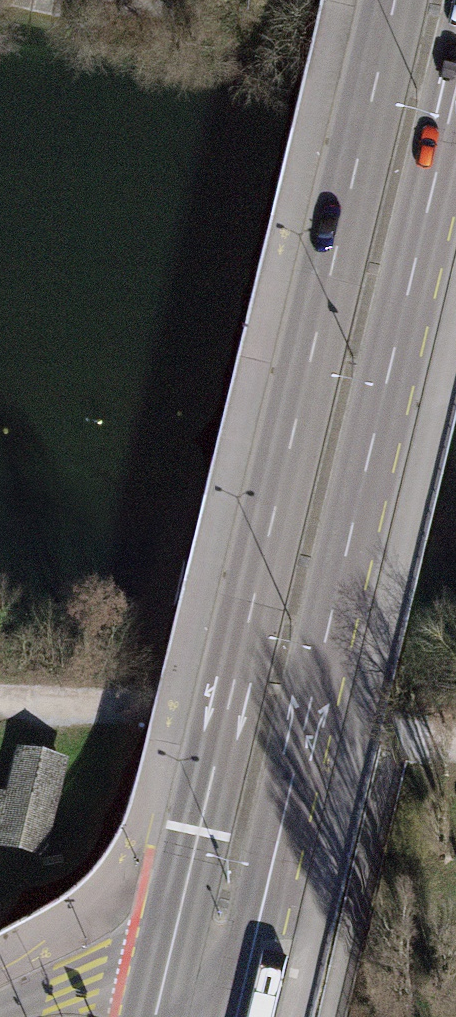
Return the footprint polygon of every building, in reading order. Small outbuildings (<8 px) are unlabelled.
[(22,757),(11,803),(0,801),(0,847),(40,857),(62,767),(52,764),(32,760),(22,757)]
